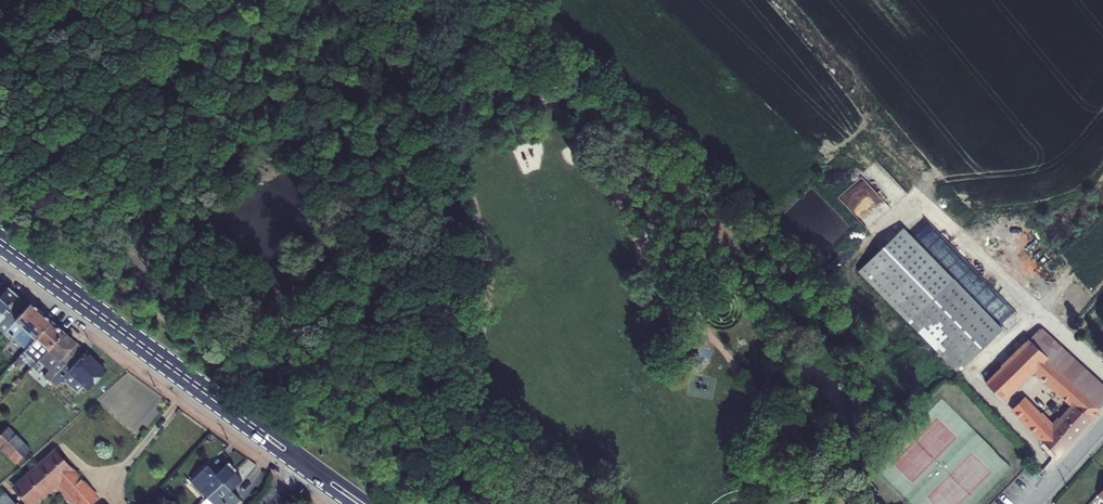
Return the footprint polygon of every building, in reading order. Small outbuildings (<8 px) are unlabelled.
[(897,307),(907,318),(921,305),(953,277),(906,224),(860,266),(897,307)] [(969,358),(1001,329),(953,277),(921,305),(923,307),(969,358)] [(10,288),(4,295),(0,298),(0,327),(11,314),(23,301),(10,288)] [(28,306),(23,301),(11,314),(0,327),(0,330),(4,333),(4,332),(25,351),(51,323),(31,304),(28,306)] [(921,305),(907,318),(954,371),(969,358),(923,307),(921,305)] [(305,324),(301,319),(296,319),(294,323),(296,326),(298,327),(302,327),(305,324)] [(39,360),(64,333),(51,323),(25,351),(19,358),(31,368),(39,360)] [(1028,340),(1041,351),(1047,344),(1028,328),(1020,336),(1027,341),(1028,340)] [(64,367),(81,349),(64,333),(39,360),(50,370),(44,376),(50,382),(64,367)] [(1067,371),(1049,355),(1048,357),(1041,351),(1028,340),(1027,341),(997,369),(985,381),(1003,398),(1033,370),(1073,405),(1051,427),(1023,398),(1012,409),(1057,456),(1079,431),(1102,404),(1102,390),(1082,371),(1082,372),(1073,364),(1067,371)] [(90,390),(106,372),(81,349),(64,367),(76,377),(69,384),(66,382),(60,390),(67,396),(74,388),(83,396),(89,389),(90,390)] [(31,450),(9,428),(0,437),(0,449),(16,465),(31,450)] [(61,482),(81,503),(91,503),(98,498),(55,449),(14,486),(24,498),(17,503),(36,503),(61,482)] [(206,498),(234,472),(227,464),(216,475),(207,465),(190,482),(206,498)] [(242,481),(234,472),(206,498),(212,503),(235,503),(240,500),(231,491),(242,481)] [(5,492),(0,497),(0,503),(16,503),(5,492)]
